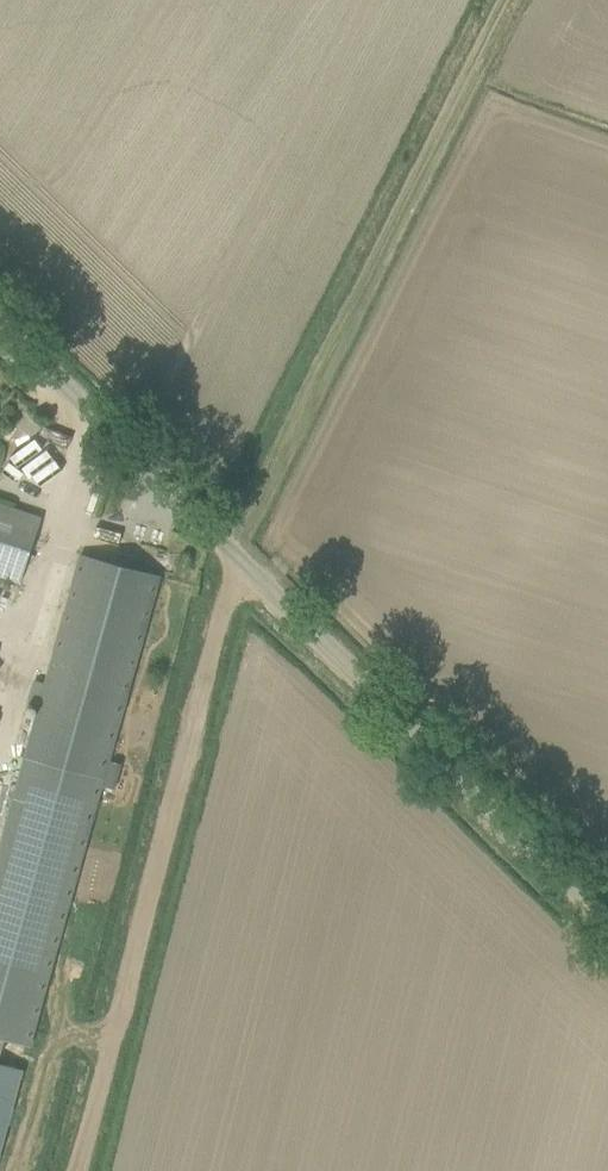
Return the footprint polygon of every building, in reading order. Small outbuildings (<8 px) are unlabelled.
[(3,588),(7,579),(20,583),(41,519),(0,505),(0,587),(3,588)] [(5,1040),(28,1046),(155,600),(161,577),(82,554),(75,577),(0,841),(0,1058),(5,1040)] [(24,1070),(0,1063),(0,1155),(24,1070)]
